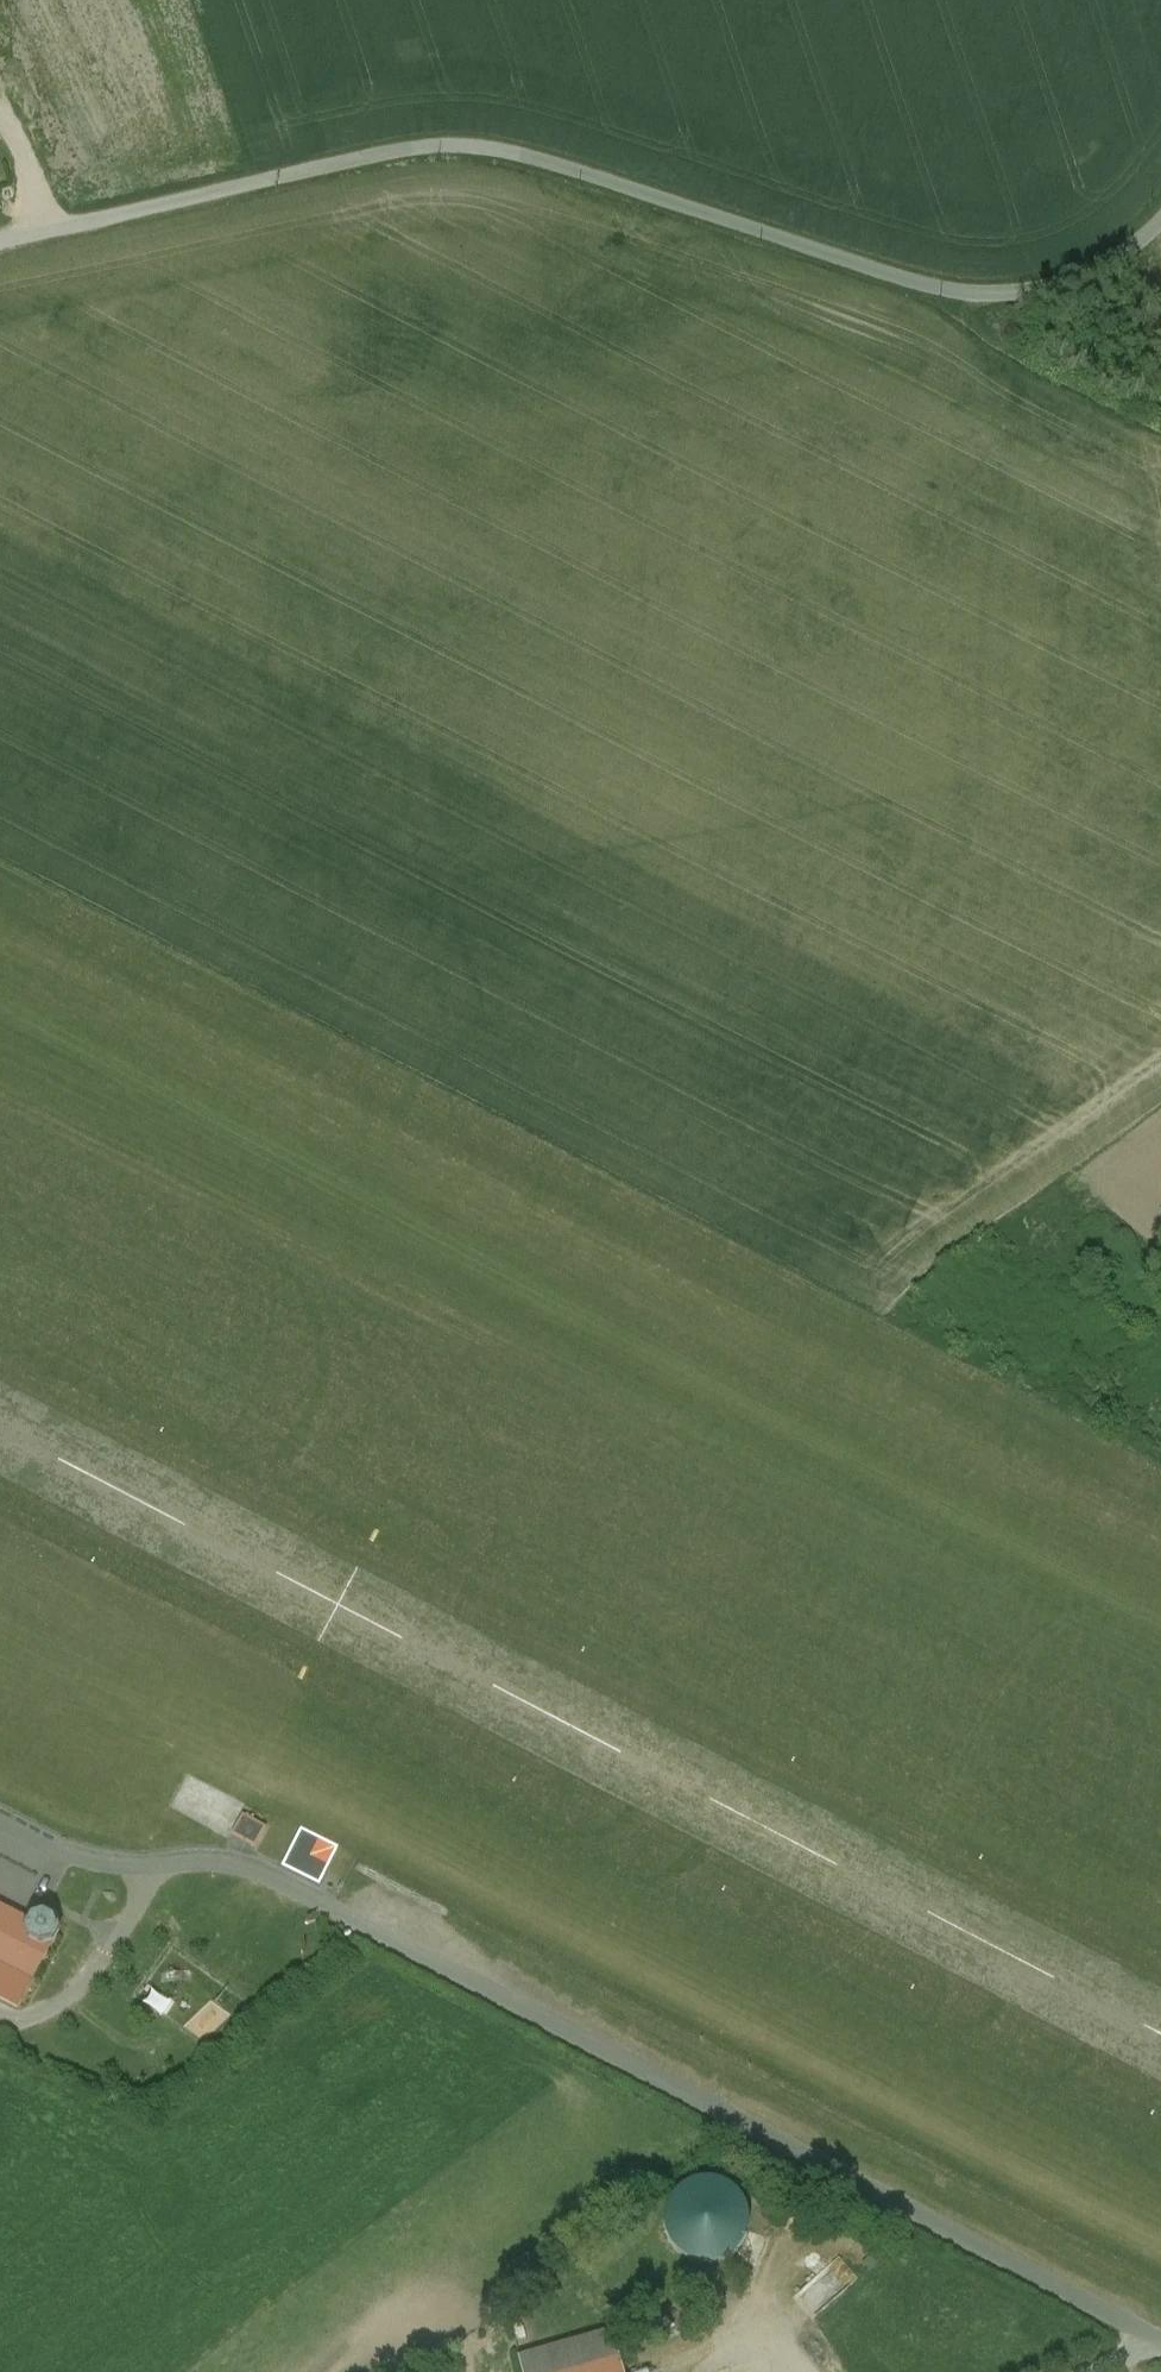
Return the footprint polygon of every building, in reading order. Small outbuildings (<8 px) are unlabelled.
[(263,1845),(273,1824),(249,1812),(239,1833),(263,1845)] [(31,1983),(51,1945),(53,1945),(59,1933),(55,1921),(43,1915),(31,1919),(29,1923),(16,1916),(15,1918),(0,1910),(0,1967),(31,1983)] [(697,2264),(713,2265),(727,2261),(739,2252),(747,2239),(750,2224),(748,2209),(742,2197),(732,2188),(720,2183),(707,2181),(694,2183),(681,2191),(671,2203),(666,2217),(667,2232),(673,2247),(683,2258),(697,2264)] [(812,2314),(859,2279),(845,2260),(798,2295),(812,2314)] [(519,2359),(523,2371),(622,2371),(610,2331),(519,2359)]
